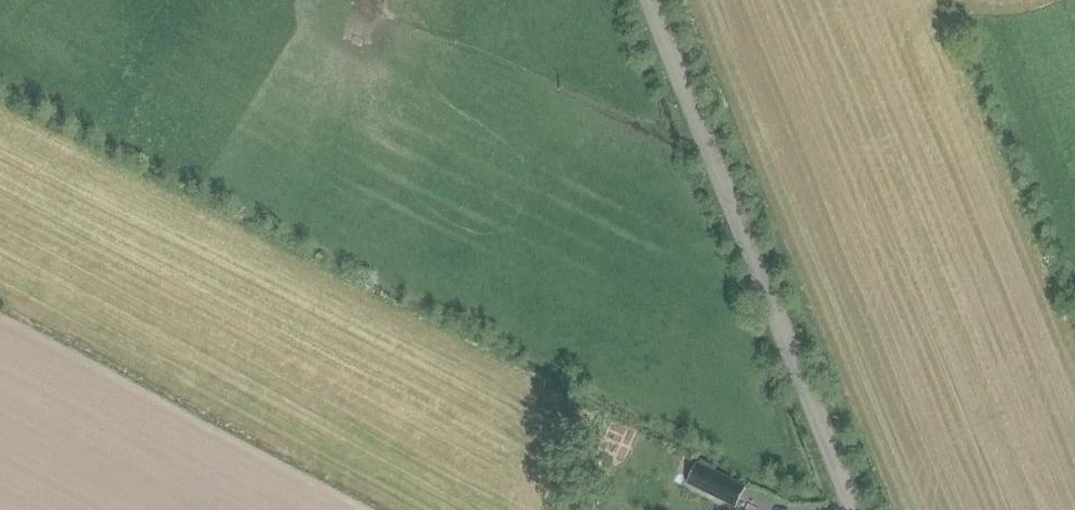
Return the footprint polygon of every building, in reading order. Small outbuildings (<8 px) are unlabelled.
[(697,465),(687,484),(735,507),(745,488),(697,465)]
